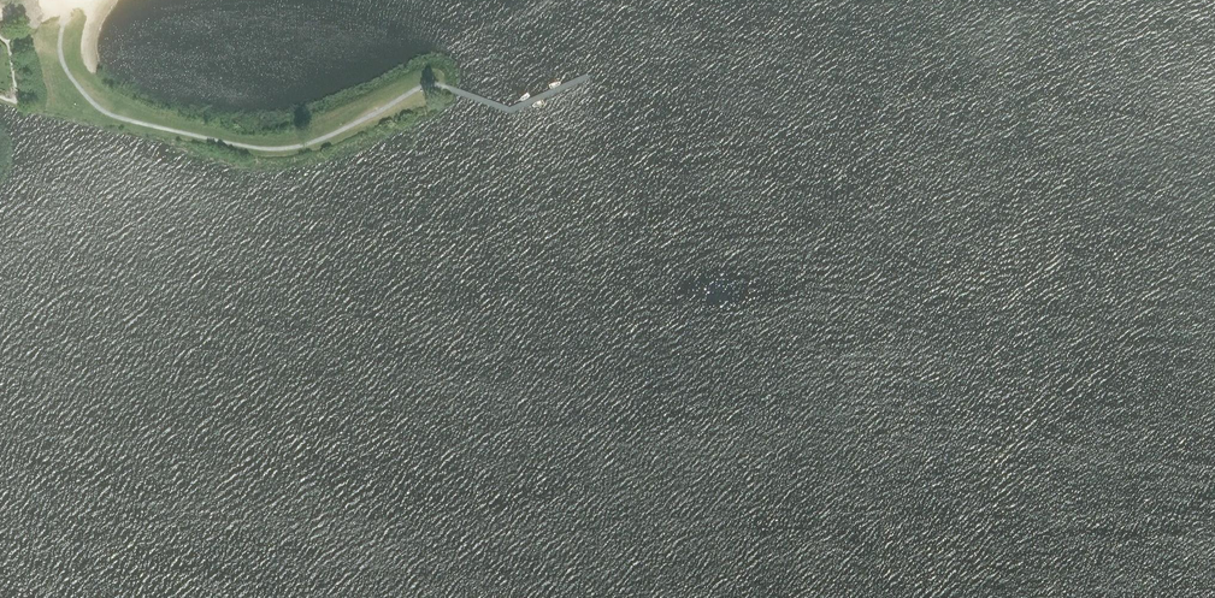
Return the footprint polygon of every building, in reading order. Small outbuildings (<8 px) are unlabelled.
[(0,13),(0,22),(21,21),(21,12),(0,13)]
